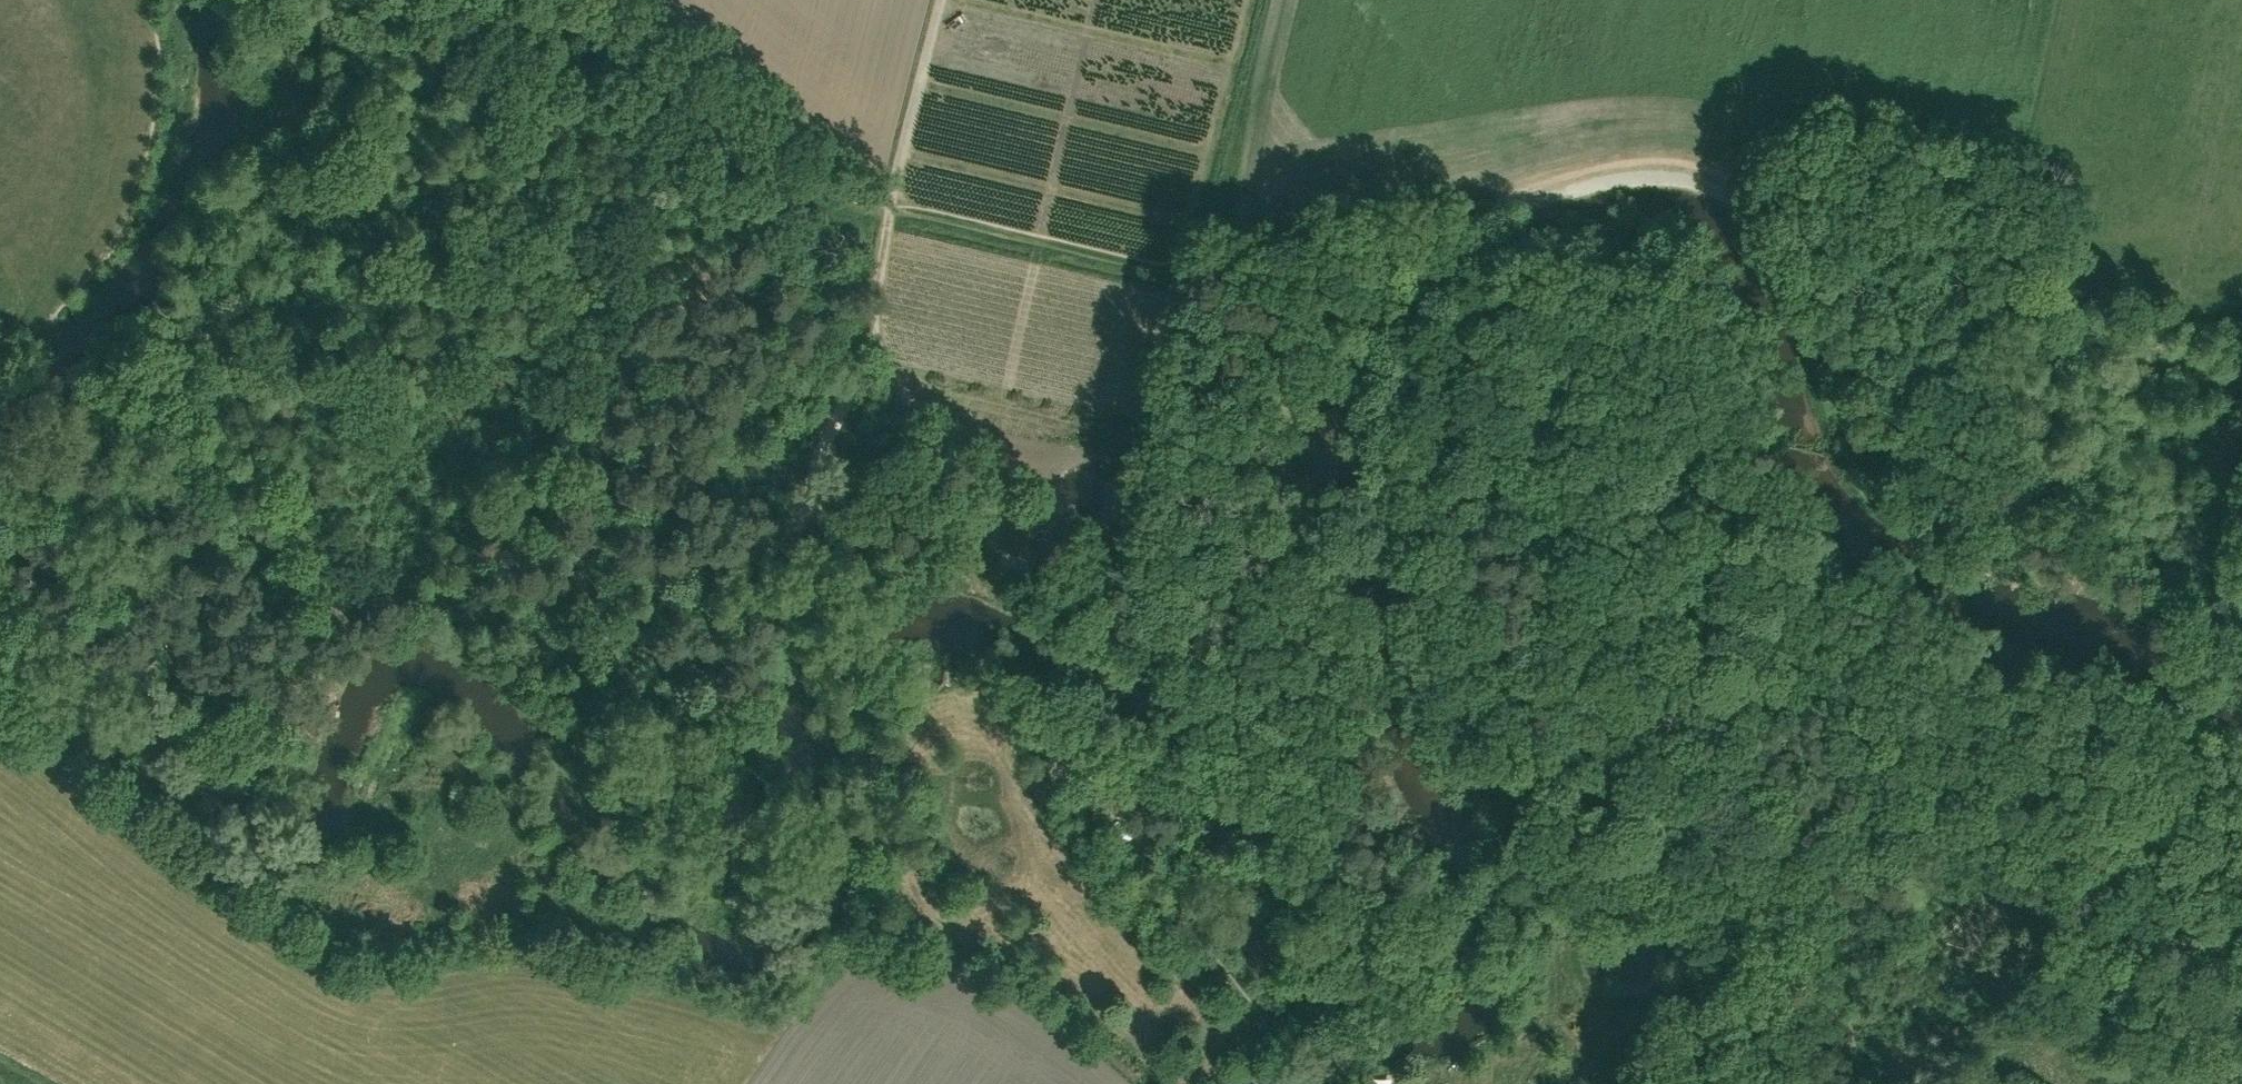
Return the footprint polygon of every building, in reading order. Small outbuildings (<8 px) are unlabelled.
[(1016,512),(1001,549),(1030,562),(1046,525),(1016,512)]
